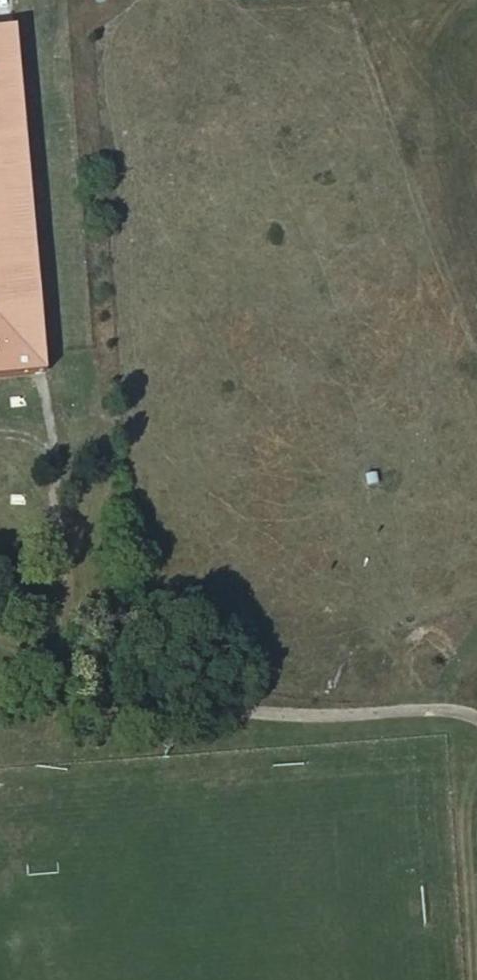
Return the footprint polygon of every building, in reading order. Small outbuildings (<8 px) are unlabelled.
[(46,373),(20,94),(15,29),(0,31),(0,378),(46,373)]
